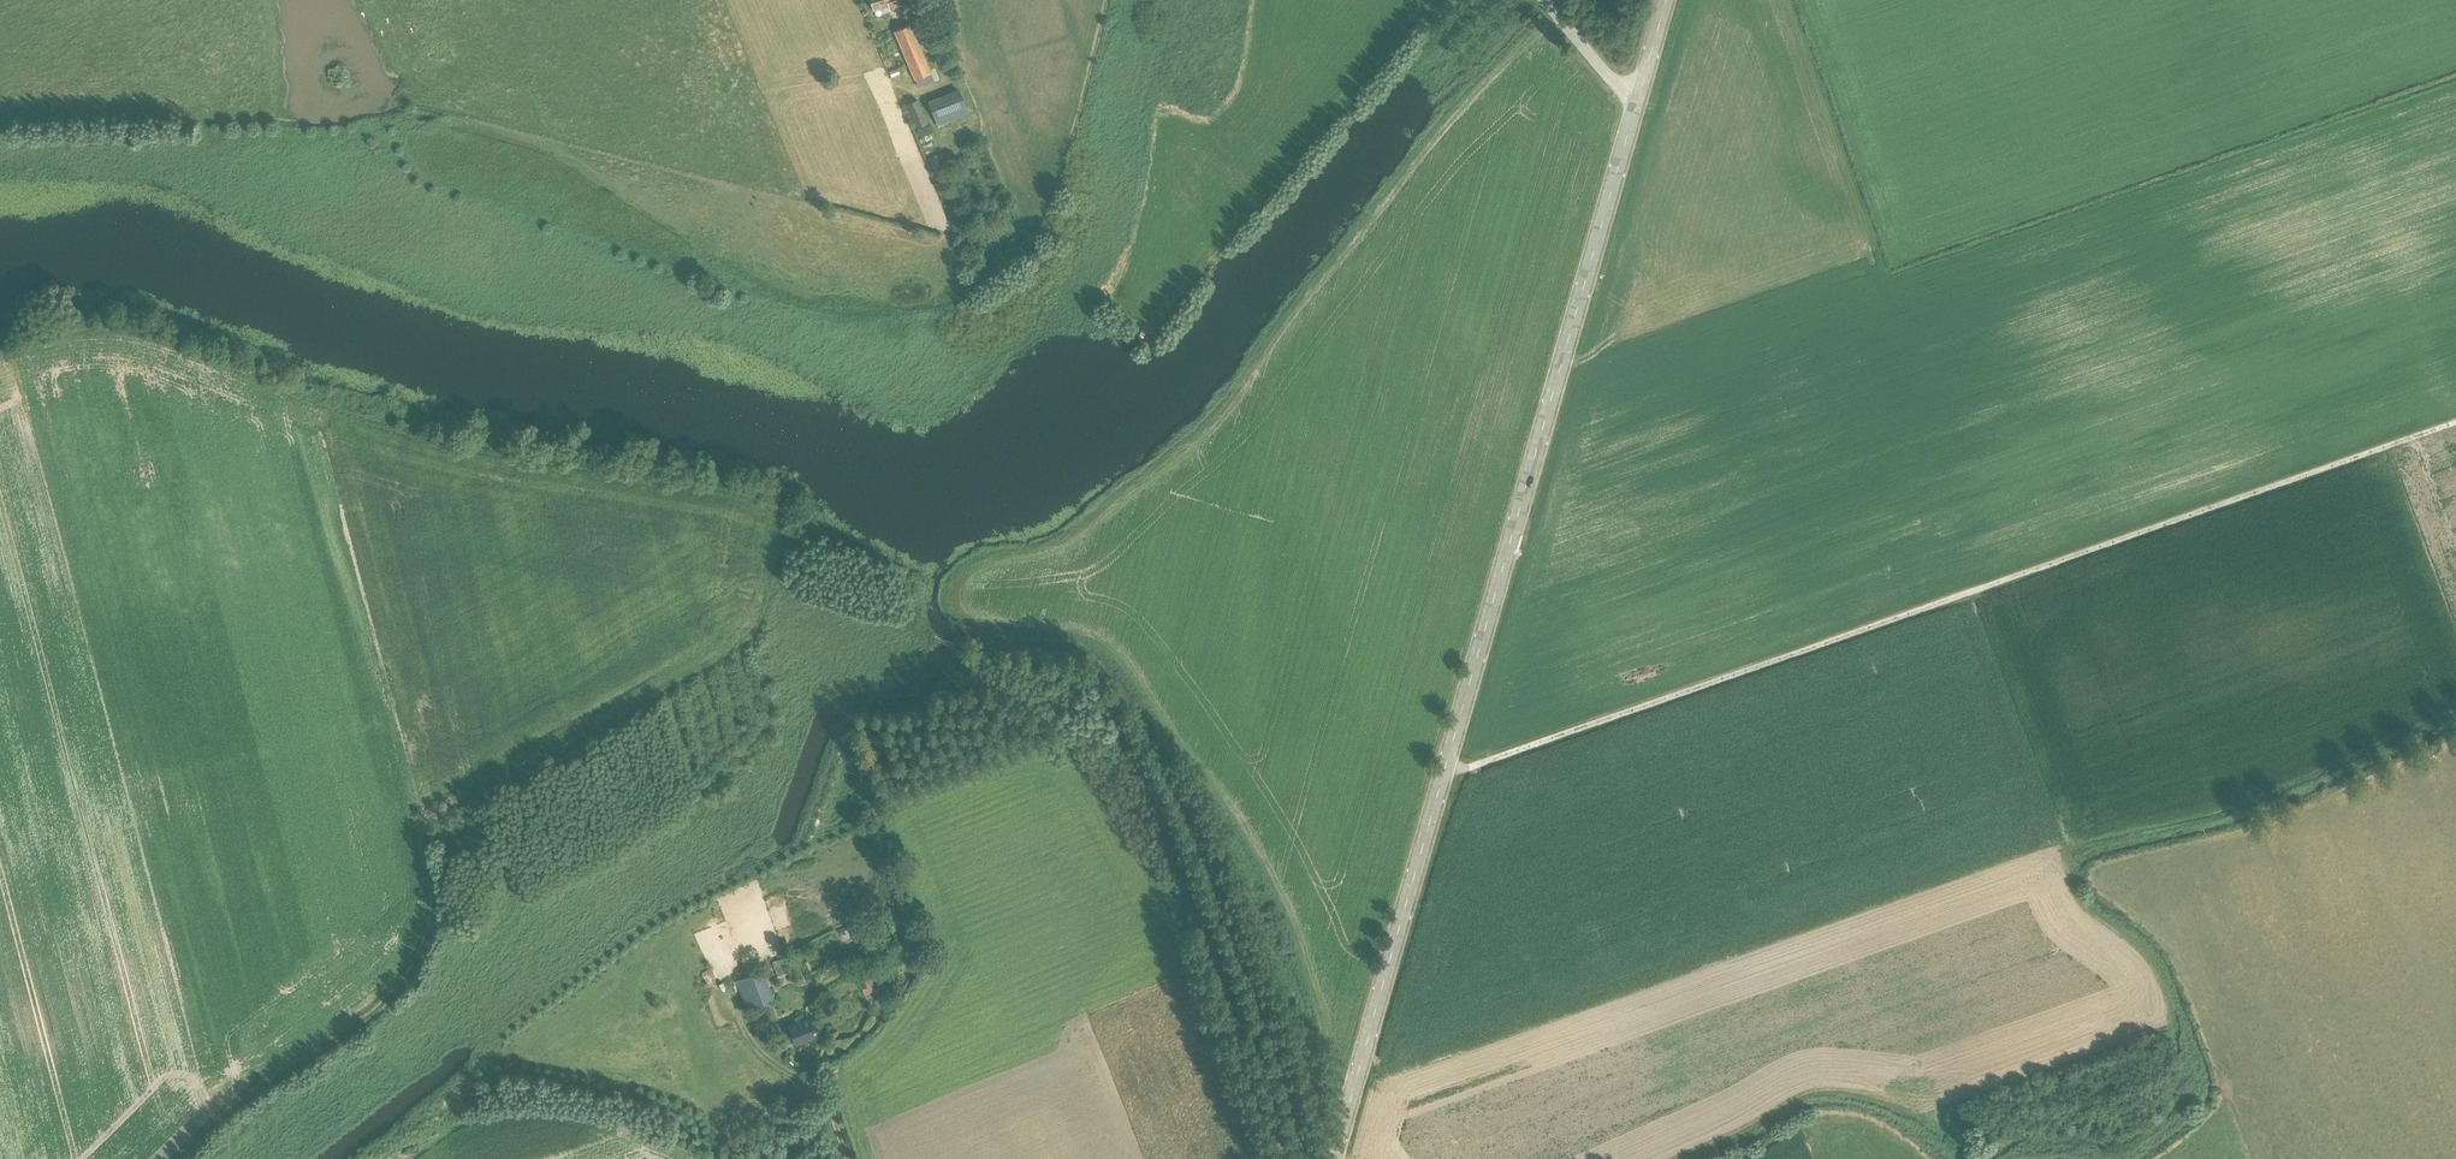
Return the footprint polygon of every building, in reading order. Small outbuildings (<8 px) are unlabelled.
[(873,9),(889,4),(890,9),(907,4),(906,0),(870,0),(873,9)] [(895,30),(917,85),(933,79),(910,24),(895,30)] [(928,101),(938,125),(967,113),(958,89),(928,101)] [(908,105),(917,128),(928,124),(919,101),(908,105)] [(929,159),(940,183),(947,180),(937,156),(929,159)] [(893,907),(883,912),(893,933),(904,927),(893,907)] [(878,914),(870,918),(881,939),(889,935),(878,914)] [(865,932),(861,922),(860,921),(849,927),(855,939),(866,934),(865,932)] [(783,956),(772,961),(778,977),(790,973),(783,956)] [(858,972),(855,974),(865,994),(876,990),(869,968),(868,969),(864,961),(855,964),(858,972)] [(741,973),(734,976),(736,981),(737,980),(747,1009),(775,999),(764,969),(742,977),(741,973)] [(788,1025),(783,1027),(788,1042),(794,1040),(796,1044),(818,1036),(810,1015),(801,1018),(799,1015),(795,1017),(796,1020),(787,1023),(788,1025)]
